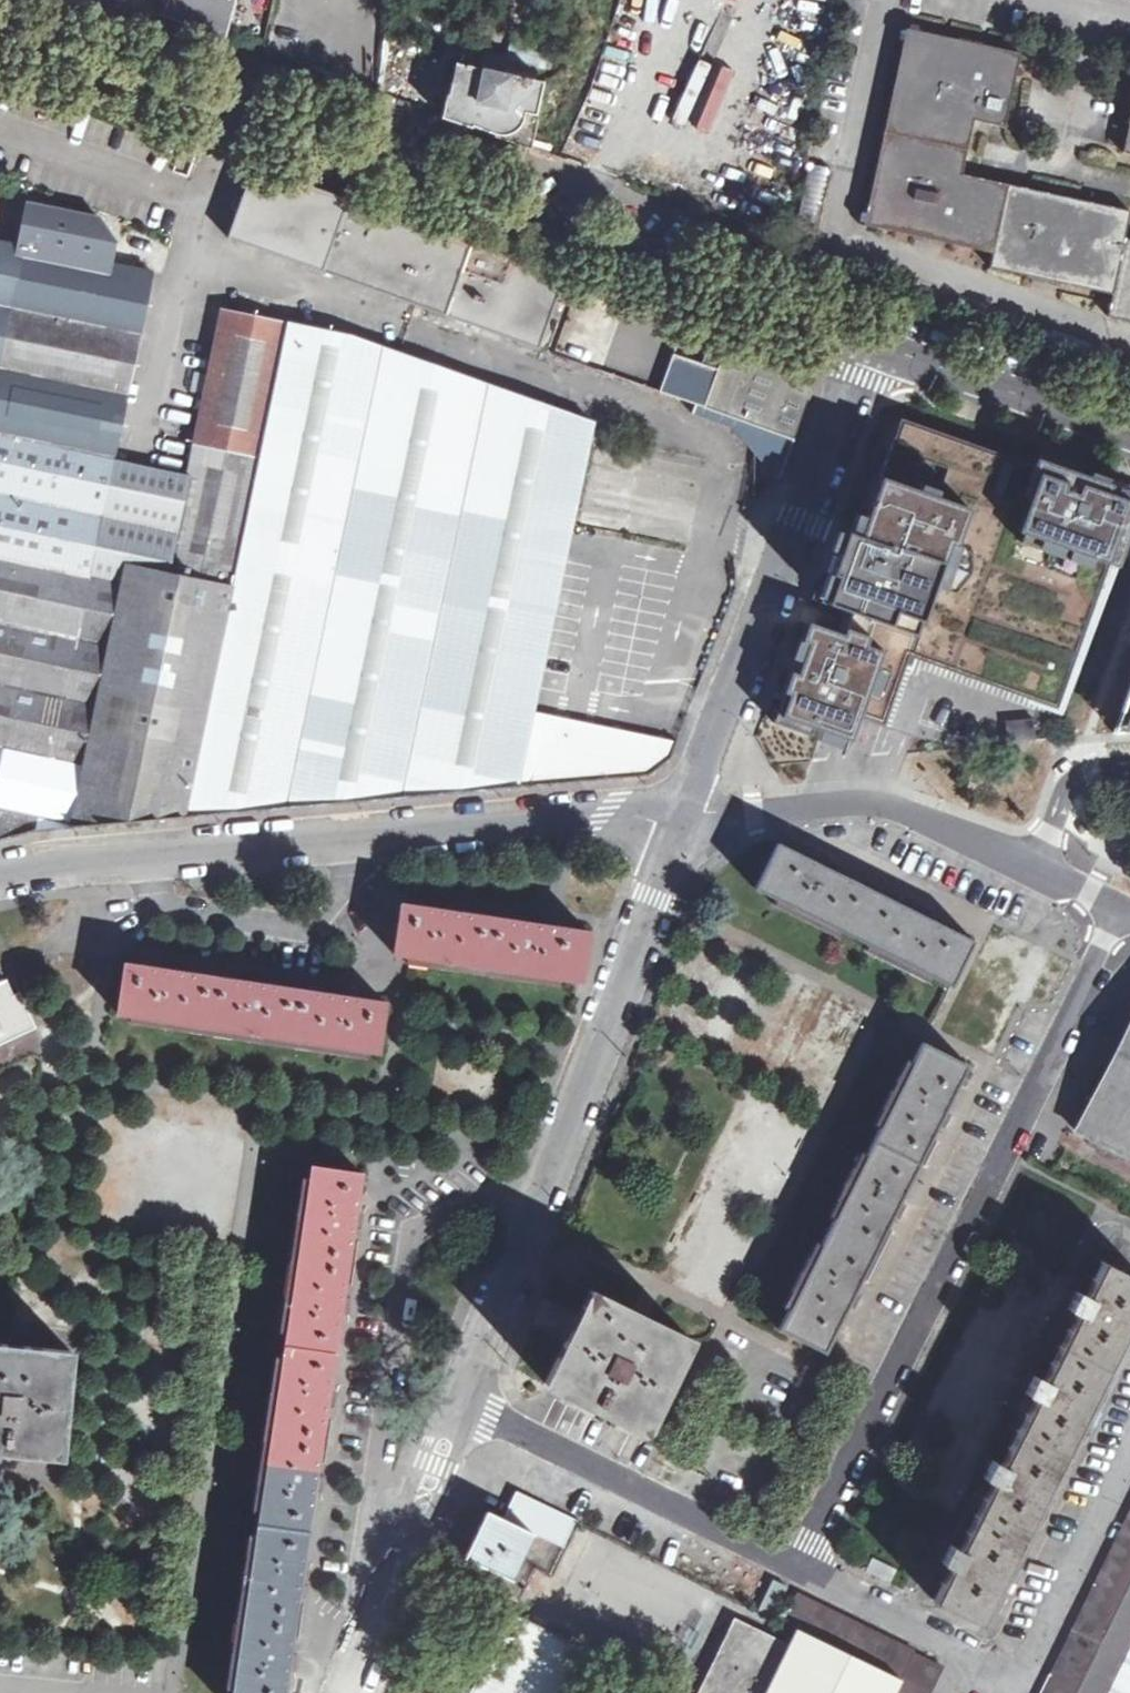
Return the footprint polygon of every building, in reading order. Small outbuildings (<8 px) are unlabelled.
[(158,22),(222,43),(235,0),(166,0),(158,22)] [(903,44),(921,33),(906,29),(903,44)] [(885,132),(971,150),(978,121),(1007,127),(1022,54),(987,46),(986,50),(982,52),(981,59),(961,56),(963,50),(961,46),(962,41),(921,33),(903,44),(885,132)] [(987,46),(962,41),(961,46),(963,50),(961,56),(981,59),(982,52),(986,50),(987,46)] [(530,147),(544,80),(456,62),(445,117),(530,147)] [(885,132),(866,214),(870,214),(876,225),(876,228),(917,236),(918,233),(922,230),(923,225),(942,228),(941,234),(943,239),(943,242),(993,253),(1010,185),(965,176),(971,150),(885,132)] [(254,166),(228,238),(415,304),(539,348),(565,277),(254,166)] [(990,268),(1033,277),(1034,274),(1039,271),(1040,265),(1058,269),(1058,275),(1060,279),(1059,282),(1113,295),(1127,238),(1128,233),(1129,223),(1129,211),(1010,185),(993,253),(990,268)] [(20,247),(109,265),(114,241),(100,219),(29,203),(20,247)] [(870,214),(866,214),(864,225),(876,228),(876,225),(870,214)] [(786,237),(789,223),(776,219),(771,232),(786,237)] [(922,230),(918,233),(917,236),(943,242),(943,239),(941,234),(942,228),(923,225),(922,230)] [(1127,238),(1113,295),(1108,316),(1129,321),(1129,239),(1127,238)] [(92,564),(111,463),(150,274),(20,247),(0,242),(0,840),(63,823),(123,567),(92,564)] [(1040,265),(1039,271),(1034,274),(1033,277),(1059,282),(1060,279),(1058,275),(1058,269),(1040,265)] [(169,578),(231,588),(276,360),(274,360),(282,323),(224,311),(188,479),(169,578)] [(282,323),(274,360),(276,360),(231,588),(183,817),(518,786),(521,786),(649,774),(671,757),(675,743),(589,724),(534,712),(572,527),(593,421),(398,353),(357,339),(282,323)] [(704,406),(723,350),(679,336),(660,391),(704,406)] [(730,336),(718,372),(742,380),(754,345),(730,336)] [(705,409),(794,439),(812,393),(794,359),(754,345),(742,380),(718,372),(705,409)] [(845,545),(839,542),(771,725),(848,751),(856,716),(879,724),(905,656),(1047,709),(1059,713),(1109,565),(1117,567),(1129,529),(1129,500),(1117,496),(888,418),(845,545)] [(111,463),(92,564),(123,567),(169,578),(188,479),(111,463)] [(123,567),(63,823),(125,820),(183,817),(231,588),(169,578),(123,567)] [(1115,733),(1129,731),(1129,689),(1115,733)] [(1005,722),(1009,741),(1034,737),(1030,718),(1005,722)] [(778,843),(756,888),(952,986),(974,941),(927,918),(931,912),(918,906),(915,912),(837,873),(840,867),(827,860),(825,867),(778,843)] [(590,932),(401,904),(394,954),(583,981),(590,932)] [(117,1012),(379,1052),(386,1003),(125,962),(117,1012)] [(36,1028),(20,992),(14,994),(8,979),(0,983),(0,1044),(36,1028)] [(1129,1118),(1129,1020),(1074,1129),(1114,1149),(1116,1146),(1129,1118)] [(825,1350),(848,1304),(854,1307),(859,1295),(854,1292),(892,1214),(899,1218),(905,1205),(899,1202),(938,1124),(944,1127),(950,1114),(944,1111),(967,1065),(922,1042),(781,1329),(825,1350)] [(1116,1146),(1129,1153),(1129,1118),(1116,1146)] [(233,1692),(283,1692),(361,1173),(311,1165),(233,1692)] [(1129,1324),(1129,1275),(1104,1262),(1086,1296),(1077,1291),(1068,1308),(1078,1313),(1045,1380),(1034,1375),(1025,1393),(1036,1398),(1002,1464),(992,1459),(984,1477),(994,1482),(960,1548),(951,1544),(942,1561),(951,1565),(933,1600),(979,1623),(1129,1324)] [(545,1383),(645,1432),(690,1337),(590,1289),(545,1383)] [(0,1343),(0,1447),(61,1453),(71,1350),(0,1343)] [(511,1579),(534,1533),(563,1546),(563,1547),(576,1520),(577,1520),(516,1491),(510,1504),(509,1505),(504,1517),(504,1518),(487,1510),(464,1557),(511,1579)] [(1129,1585),(1129,1516),(1043,1692),(1077,1692),(1129,1585)] [(1129,1653),(1129,1585),(1077,1692),(1110,1692),(1129,1653)] [(941,1665),(796,1595),(783,1621),(800,1630),(901,1679),(895,1692),(928,1692),(941,1665)] [(469,1692),(569,1692),(590,1649),(509,1611),(469,1692)] [(800,1631),(791,1648),(790,1648),(736,1621),(701,1692),(895,1692),(901,1679),(800,1630),(800,1631)] [(1110,1692),(1129,1692),(1129,1653),(1110,1692)]
